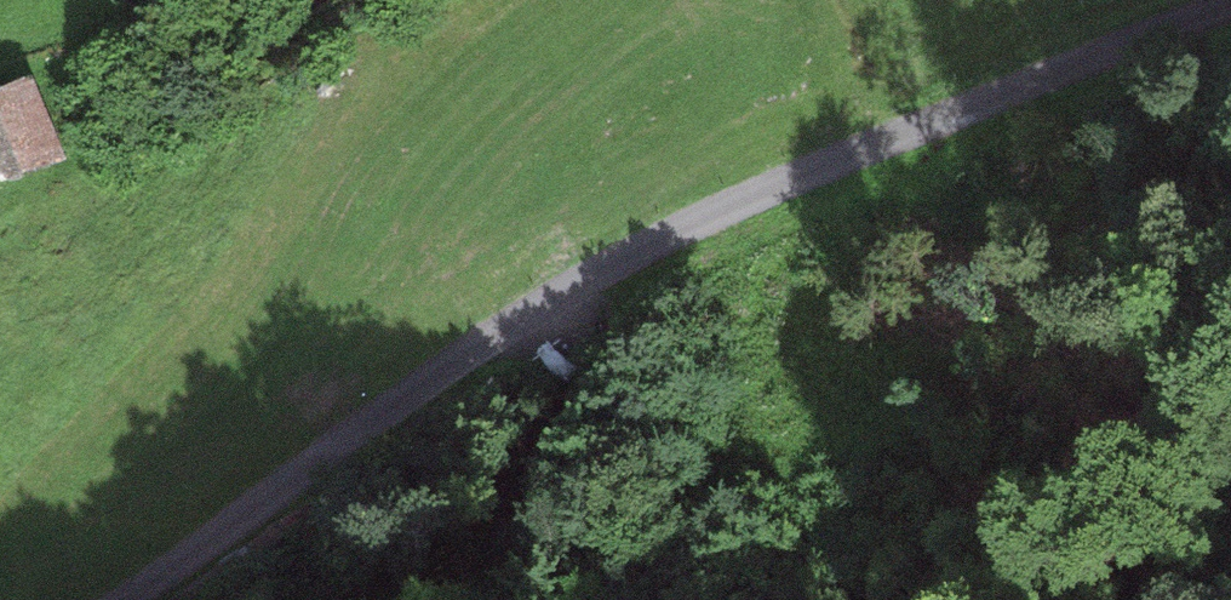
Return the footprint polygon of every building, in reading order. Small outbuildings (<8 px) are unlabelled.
[(52,153),(26,88),(0,98),(0,174),(52,153)]
